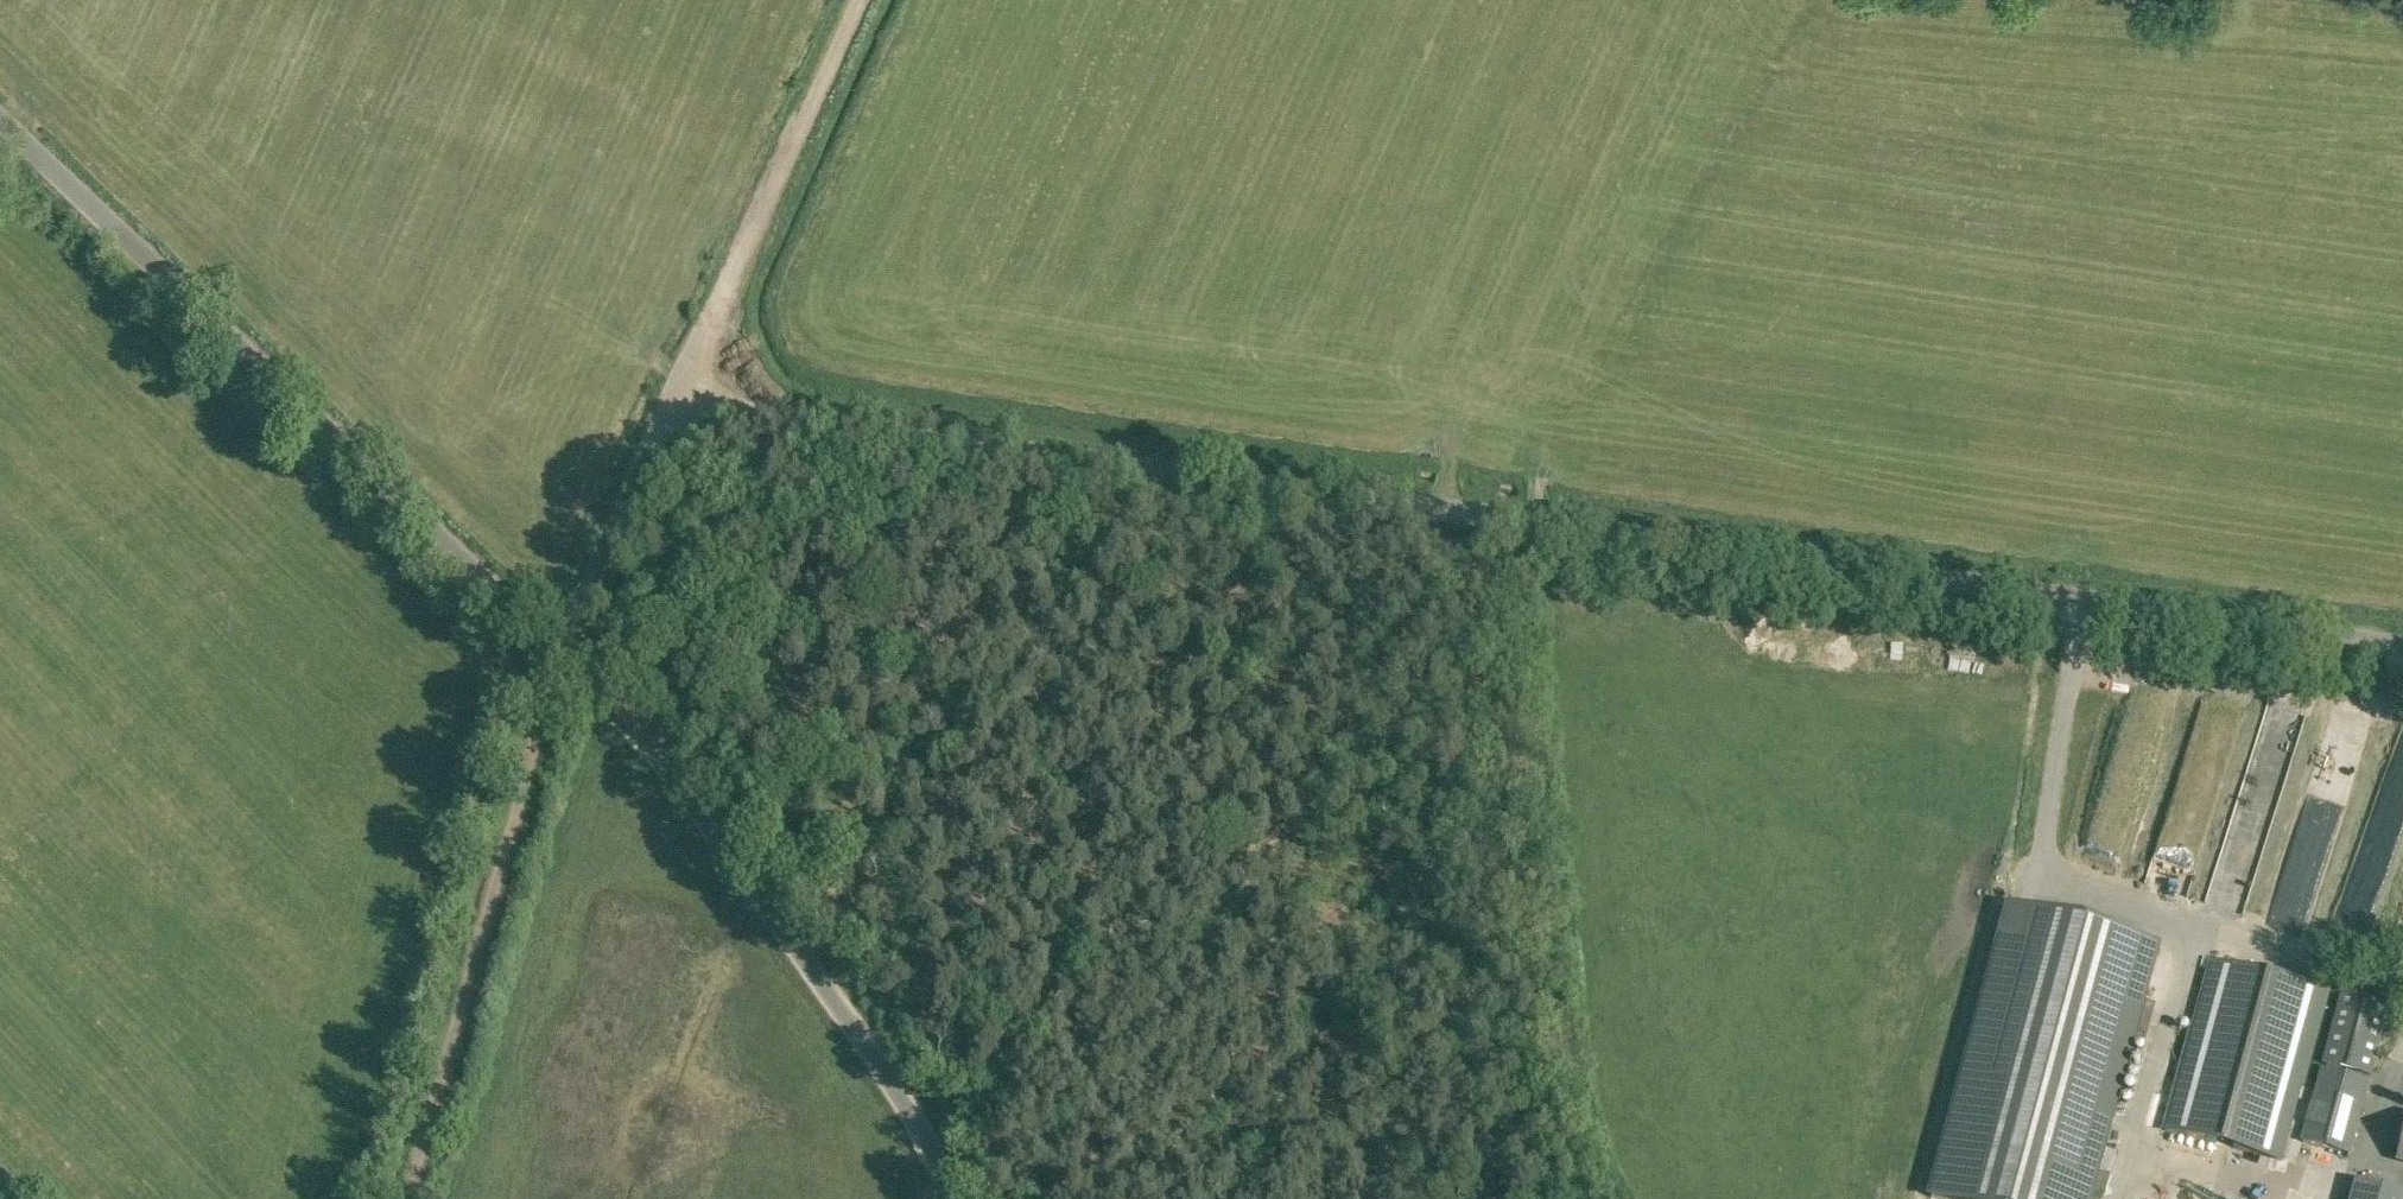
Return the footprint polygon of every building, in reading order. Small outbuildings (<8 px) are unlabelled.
[(2219,868),(2207,903),(2222,908),(2220,913),(2242,920),(2255,880),(2219,868)] [(1937,1198),(2088,1198),(2156,945),(2009,906),(1931,1197),(1937,1198)] [(2166,1129),(2282,1160),(2327,991),(2211,959),(2166,1129)] [(2371,1077),(2389,1008),(2341,994),(2322,1064),(2371,1077)] [(2322,1069),(2302,1142),(2351,1155),(2370,1082),(2322,1069)] [(2402,1125),(2394,1122),(2388,1139),(2395,1141),(2391,1154),(2402,1158),(2402,1122),(2402,1125)] [(2356,1179),(2351,1198),(2402,1198),(2402,1193),(2356,1179)]
